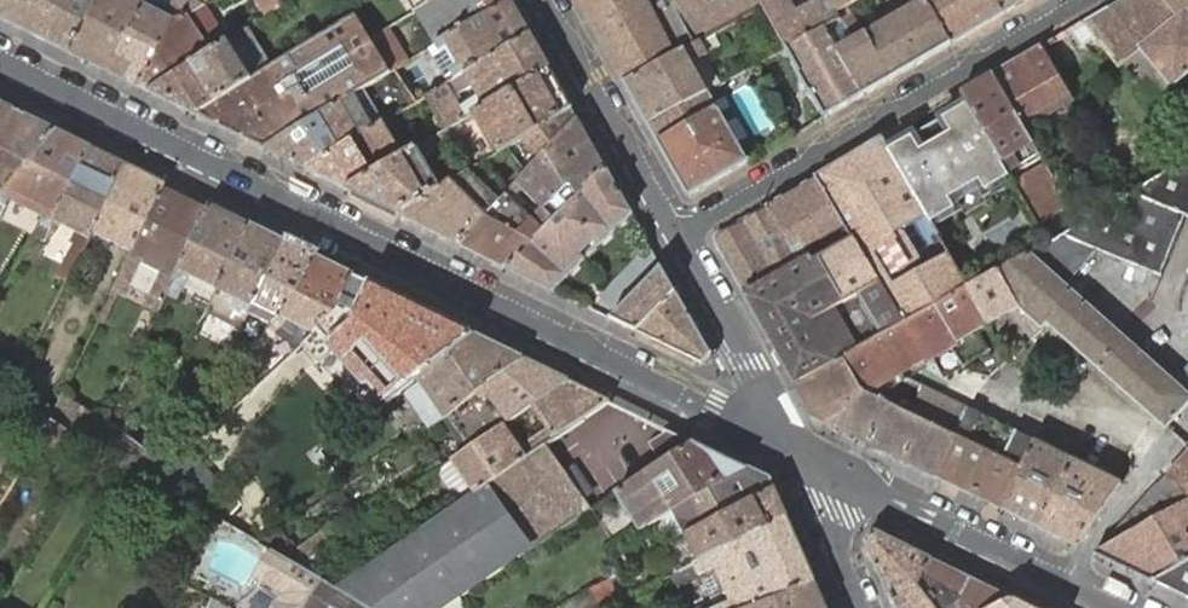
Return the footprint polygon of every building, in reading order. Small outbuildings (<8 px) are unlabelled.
[(70,54),(99,0),(3,0),(0,5),(0,19),(70,54)] [(70,54),(109,72),(145,5),(147,0),(99,0),(70,54)] [(140,88),(175,21),(187,17),(203,7),(214,0),(177,0),(168,17),(145,5),(109,72),(140,88)] [(177,0),(147,0),(145,5),(168,17),(177,0)] [(281,0),(262,0),(272,16),(286,7),(281,0)] [(360,0),(345,0),(352,11),(363,5),(360,0)] [(408,1),(416,13),(423,9),(432,4),(439,0),(410,0),(408,1)] [(510,0),(439,0),(432,4),(423,9),(442,43),(512,3),(510,0)] [(626,84),(678,55),(715,34),(765,7),(788,49),(826,28),(841,20),(837,13),(847,7),(859,0),(578,0),(626,84)] [(914,9),(855,44),(851,36),(860,31),(847,7),(837,13),(841,20),(826,28),(840,53),(864,95),(952,44),(927,1),(928,1),(927,0),(909,0),(914,9)] [(928,1),(927,1),(952,44),(1004,13),(996,0),(927,0),(928,1)] [(1004,13),(1027,0),(996,0),(1004,13)] [(1185,13),(1178,18),(1164,0),(1121,0),(1083,22),(1069,30),(1082,47),(1095,37),(1118,67),(1141,48),(1170,87),(1187,73),(1187,16),(1185,13)] [(1178,18),(1185,13),(1187,11),(1187,0),(1164,0),(1178,18)] [(531,36),(512,3),(442,43),(437,47),(441,53),(448,49),(461,69),(453,73),(458,80),(465,76),(531,36)] [(197,33),(214,22),(203,7),(187,17),(197,33)] [(140,88),(150,93),(210,54),(227,43),(214,22),(197,33),(187,17),(175,21),(140,88)] [(360,24),(356,18),(273,68),(252,81),(201,114),(200,117),(266,150),(354,95),(390,74),(370,40),(360,24)] [(360,24),(370,40),(379,35),(369,19),(360,24)] [(840,53),(826,28),(788,49),(782,52),(784,54),(788,57),(792,55),(826,117),(864,95),(840,53)] [(150,93),(200,117),(201,114),(252,81),(234,53),(256,40),(249,30),(228,43),(227,43),(210,54),(150,93)] [(390,74),(395,72),(409,64),(388,30),(379,35),(370,40),(390,74)] [(678,55),(626,84),(649,125),(710,92),(690,58),(702,51),(705,55),(722,45),(715,34),(678,55)] [(452,83),(427,98),(447,132),(449,131),(476,115),(486,109),(551,71),(531,36),(465,76),(458,80),(452,83)] [(234,53),(252,81),(273,68),(256,40),(234,53)] [(432,49),(452,83),(458,80),(453,73),(461,69),(448,49),(441,53),(437,47),(432,49)] [(1022,123),(1070,96),(1041,47),(994,74),(1022,123)] [(476,115),(449,131),(456,141),(473,171),(479,168),(485,164),(499,156),(507,150),(573,111),(551,71),(486,109),(476,115)] [(994,74),(960,93),(967,105),(1004,169),(1008,175),(1041,156),(1038,150),(1022,123),(994,74)] [(719,108),(710,92),(649,125),(658,141),(690,197),(749,162),(719,108)] [(266,150),(308,170),(376,129),(373,124),(382,119),(368,96),(358,102),(354,95),(266,150)] [(0,102),(0,164),(22,175),(60,132),(0,102)] [(911,137),(889,149),(930,221),(953,208),(946,196),(977,178),(984,189),(1008,175),(1004,169),(967,105),(966,105),(942,119),(951,133),(920,151),(911,137)] [(579,120),(573,111),(507,150),(514,160),(520,169),(526,176),(532,169),(522,157),(531,150),(541,160),(579,120)] [(308,170),(349,191),(405,157),(390,132),(401,125),(396,117),(385,123),(376,129),(308,170)] [(607,170),(579,120),(541,160),(532,169),(526,176),(513,190),(519,196),(524,190),(543,209),(538,215),(550,227),(607,170)] [(405,157),(349,191),(400,216),(442,189),(425,160),(456,141),(449,131),(447,132),(418,149),(405,157)] [(60,132),(22,175),(1,199),(0,199),(0,202),(9,207),(16,194),(50,211),(42,224),(36,237),(45,243),(53,230),(55,228),(57,223),(60,217),(93,148),(60,132)] [(889,149),(883,139),(817,177),(847,228),(853,238),(813,261),(810,257),(799,262),(797,257),(805,252),(800,243),(792,248),(787,241),(771,250),(762,255),(774,276),(744,293),(796,384),(968,289),(970,287),(949,253),(930,221),(889,149)] [(127,164),(93,148),(60,217),(82,227),(78,233),(73,243),(76,245),(59,278),(68,283),(94,233),(127,164)] [(1127,196),(1081,224),(1061,236),(1098,250),(1160,274),(1185,215),(1187,216),(1187,158),(1127,196)] [(1016,175),(1037,218),(1066,205),(1045,161),(1016,175)] [(22,175),(0,164),(0,199),(1,199),(22,175)] [(167,184),(127,164),(94,233),(133,252),(167,184)] [(505,184),(485,164),(479,168),(483,172),(476,179),(494,196),(500,189),(505,184)] [(442,189),(400,216),(461,245),(508,195),(513,190),(526,176),(520,169),(505,184),(500,189),(494,196),(476,179),(483,172),(479,168),(473,171),(453,183),(442,189)] [(633,215),(607,170),(550,227),(511,266),(510,269),(554,291),(585,261),(581,257),(596,242),(600,246),(633,215)] [(817,177),(768,206),(787,241),(792,248),(800,243),(805,252),(847,228),(817,177)] [(211,206),(167,184),(133,252),(114,291),(126,297),(128,293),(143,264),(162,273),(147,302),(145,307),(158,313),(167,295),(180,270),(211,206)] [(519,196),(513,190),(508,195),(461,245),(510,269),(511,266),(550,227),(538,215),(533,220),(514,201),(519,196)] [(250,225),(211,206),(180,270),(167,295),(178,300),(190,275),(219,290),(250,225)] [(787,241),(768,206),(716,235),(715,241),(744,293),(774,276),(762,255),(771,250),(787,241)] [(285,242),(250,225),(219,290),(210,309),(243,326),(250,314),(253,307),(255,304),(285,242)] [(805,252),(797,257),(799,262),(810,257),(813,261),(853,238),(847,228),(805,252)] [(1065,287),(1098,250),(1061,236),(1049,244),(1028,255),(1065,287)] [(320,259),(285,242),(255,304),(253,307),(250,314),(273,325),(281,317),(302,296),(320,259)] [(1166,430),(1187,405),(1187,397),(1065,287),(1028,255),(999,270),(1019,308),(1044,330),(1048,324),(1166,430)] [(356,277),(320,259),(302,296),(281,317),(273,325),(253,345),(244,354),(253,364),(284,330),(289,333),(285,339),(299,349),(303,346),(316,334),(321,329),(337,314),(356,277)] [(143,264),(128,293),(147,302),(162,273),(143,264)] [(677,294),(663,269),(612,320),(639,333),(703,365),(712,355),(677,294)] [(988,324),(1019,308),(999,270),(970,287),(968,289),(988,324)] [(373,285),(356,277),(337,314),(321,329),(316,334),(303,346),(319,363),(333,349),(335,351),(365,385),(367,387),(367,388),(368,388),(369,388),(372,386),(388,405),(406,391),(419,380),(449,356),(475,335),(373,285)] [(797,386),(811,416),(824,422),(868,444),(891,405),(866,393),(899,374),(923,360),(951,343),(963,364),(989,350),(979,330),(988,324),(968,289),(796,384),(797,386)] [(524,360),(475,335),(449,356),(419,380),(406,391),(416,406),(421,414),(432,429),(446,418),(456,410),(487,388),(524,360)] [(569,381),(524,360),(487,388),(456,410),(461,416),(474,406),(475,408),(492,395),(507,415),(490,427),(494,434),(506,425),(512,421),(523,414),(533,407),(569,381)] [(610,401),(569,381),(533,407),(544,423),(548,429),(522,448),(506,425),(494,434),(457,458),(453,461),(476,493),(484,488),(528,457),(546,445),(555,438),(582,420),(610,401)] [(924,387),(910,415),(954,436),(967,409),(924,387)] [(49,420),(21,402),(13,415),(15,416),(16,417),(18,419),(19,420),(20,422),(21,424),(23,425),(23,427),(23,430),(24,431),(24,433),(24,435),(24,437),(23,439),(23,440),(22,442),(21,444),(19,446),(33,454),(43,439),(53,422),(49,420)] [(891,405),(868,444),(937,478),(957,437),(954,436),(910,415),(891,405)] [(1035,442),(967,409),(954,436),(957,437),(937,478),(1006,511),(1026,471),(1023,469),(1035,442)] [(106,422),(107,419),(98,414),(82,439),(94,447),(106,422)] [(69,432),(53,422),(43,439),(59,449),(69,432)] [(127,436),(106,422),(94,447),(97,449),(113,459),(127,436)] [(679,453),(693,444),(670,433),(650,443),(663,464),(679,453)] [(147,452),(127,436),(113,459),(130,470),(147,452)] [(1026,471),(1006,511),(1040,528),(1074,461),(1035,442),(1023,469),(1026,471)] [(746,468),(694,443),(693,444),(679,453),(663,464),(618,492),(629,508),(638,509),(643,518),(632,525),(637,534),(649,527),(664,518),(676,510),(689,502),(746,468)] [(591,508),(546,445),(528,457),(484,488),(504,516),(529,551),(591,508)] [(152,446),(147,452),(130,470),(154,484),(173,467),(152,446)] [(190,451),(173,467),(154,484),(161,488),(199,509),(224,487),(190,451)] [(1167,476),(1180,490),(1187,481),(1187,454),(1167,476)] [(1122,484),(1074,461),(1040,528),(1077,547),(1122,484)] [(770,480),(746,468),(689,502),(676,510),(688,537),(703,529),(775,490),(770,480)] [(1167,476),(1094,555),(1187,503),(1187,499),(1180,490),(1167,476)] [(1180,490),(1187,499),(1187,481),(1180,490)] [(476,493),(433,524),(337,589),(367,607),(445,607),(529,551),(504,516),(484,488),(476,493)] [(788,519),(775,490),(703,529),(688,537),(677,543),(664,550),(677,575),(695,566),(701,563),(788,519)] [(1094,555),(1152,583),(1187,563),(1187,503),(1094,555)] [(688,537),(676,510),(664,518),(677,543),(688,537)] [(788,519),(701,563),(695,566),(677,575),(671,577),(677,589),(700,579),(700,577),(717,569),(732,602),(719,607),(757,607),(779,600),(816,583),(788,519)] [(307,560),(283,528),(259,545),(272,551),(298,567),(307,560)] [(894,607),(932,607),(928,602),(940,594),(941,589),(923,579),(932,560),(876,534),(866,544),(894,607)] [(633,568),(619,544),(610,550),(617,560),(611,563),(615,570),(621,566),(624,573),(633,568)] [(272,551),(257,576),(262,579),(257,588),(281,601),(279,604),(280,607),(303,607),(323,580),(298,567),(272,551)] [(1012,600),(932,560),(923,579),(941,589),(940,594),(942,594),(940,600),(945,603),(948,598),(954,601),(952,604),(950,604),(945,607),(997,607),(1012,600)] [(615,570),(611,563),(605,567),(608,573),(615,570)] [(1187,601),(1187,563),(1152,583),(1187,601)] [(615,570),(608,573),(611,579),(616,577),(624,573),(621,566),(615,570)] [(700,579),(712,603),(714,607),(719,607),(732,602),(717,569),(700,577),(700,579)] [(616,577),(611,579),(608,581),(620,603),(628,600),(616,577)] [(323,580),(303,607),(367,607),(337,589),(323,580)] [(608,581),(590,591),(599,607),(610,607),(620,603),(608,581)] [(816,583),(779,600),(757,607),(827,607),(816,583)] [(590,591),(579,597),(585,607),(599,607),(590,591)]
